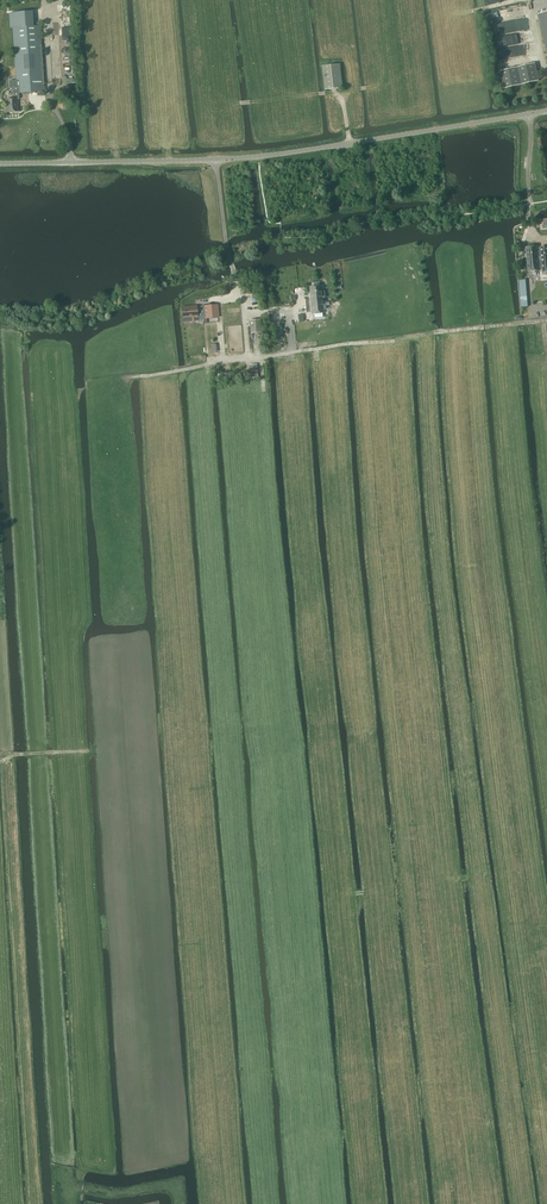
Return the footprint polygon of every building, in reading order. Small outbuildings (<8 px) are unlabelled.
[(538,15),(546,53),(546,13),(538,15)] [(6,100),(7,112),(17,112),(17,104),(18,104),(17,99),(19,99),(19,93),(44,92),(40,26),(13,28),(17,93),(14,93),(15,99),(6,100)] [(535,64),(500,72),(504,89),(539,81),(537,75),(535,64)] [(322,67),(325,90),(343,88),(340,65),(322,67)] [(539,271),(539,269),(537,250),(537,247),(526,248),(528,272),(539,271)] [(539,269),(542,269),(542,274),(546,273),(546,247),(540,247),(540,249),(537,250),(539,269)] [(519,280),(522,315),(527,315),(525,294),(527,294),(525,280),(519,280)] [(321,286),(311,287),(311,293),(312,293),(312,298),(313,314),(324,313),(323,309),(326,309),(325,303),(323,303),(322,298),(325,298),(324,291),(322,292),(321,286)] [(249,302),(250,317),(250,320),(260,319),(259,316),(258,302),(249,302)] [(197,316),(197,313),(203,313),(206,354),(243,351),(239,303),(202,307),(196,307),(183,308),(183,318),(197,316)]
